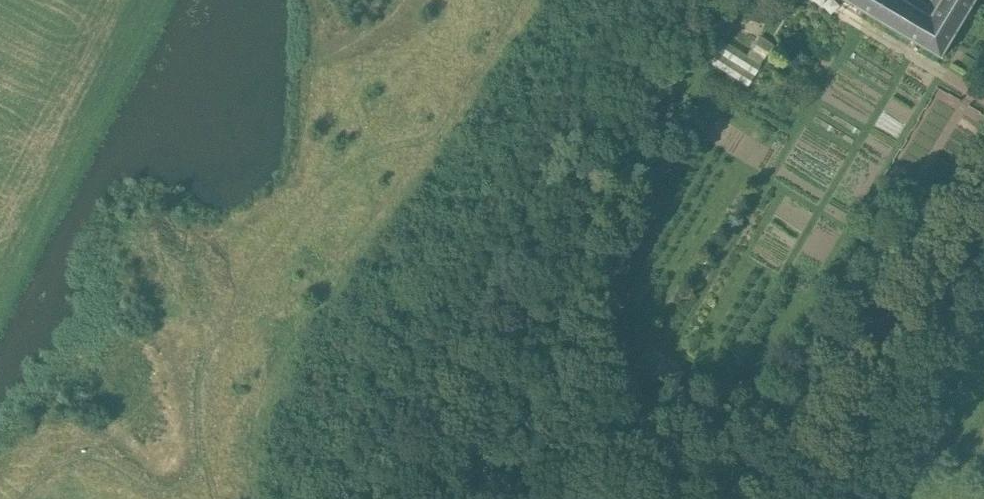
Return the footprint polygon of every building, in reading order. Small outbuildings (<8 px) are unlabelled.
[(942,58),(977,0),(932,0),(928,6),(918,0),(845,0),(942,58)] [(765,9),(752,5),(748,20),(761,23),(765,9)] [(732,42),(717,64),(750,86),(777,46),(762,36),(750,54),(732,42)]
